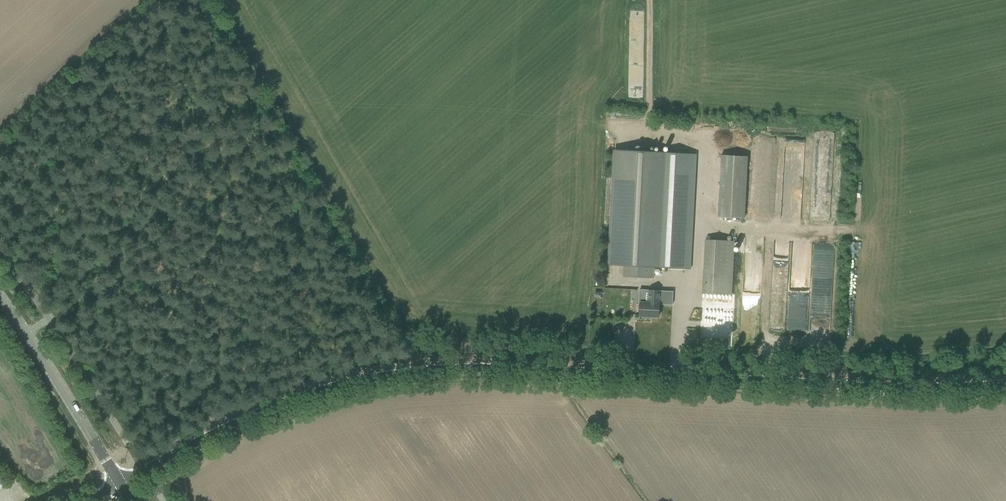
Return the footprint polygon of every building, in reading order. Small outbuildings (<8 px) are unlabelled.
[(780,220),(800,221),(804,139),(784,138),(780,220)] [(624,266),(623,277),(653,278),(654,268),(690,269),(696,154),(616,150),(610,265),(624,266)] [(718,209),(718,217),(745,218),(746,211),(718,209)] [(705,240),(703,293),(734,295),(736,242),(705,240)] [(642,318),(646,319),(647,316),(659,317),(659,304),(660,291),(650,291),(650,303),(640,303),(640,306),(640,316),(641,316),(642,318)]
